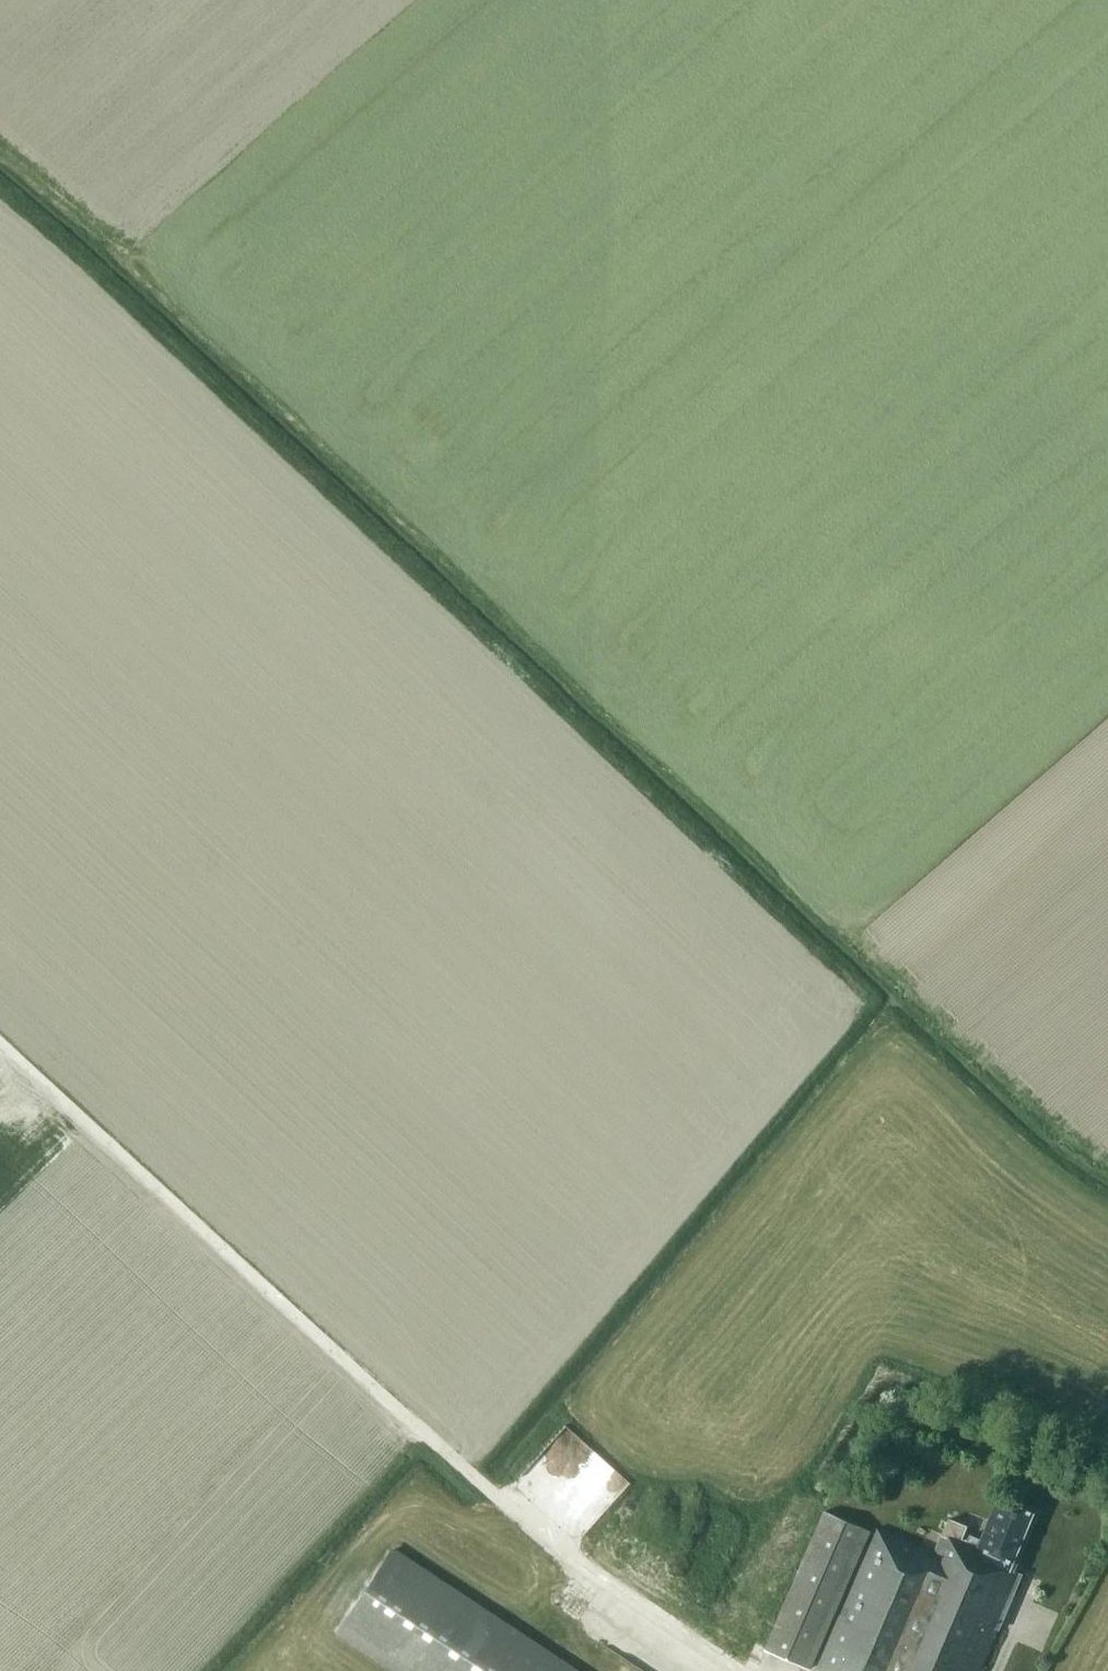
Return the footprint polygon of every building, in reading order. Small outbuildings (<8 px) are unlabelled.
[(893,1481),(899,1467),(880,1459),(874,1472),(893,1481)] [(1024,1576),(1012,1571),(1036,1514),(999,1499),(981,1542),(970,1537),(967,1543),(960,1540),(966,1527),(950,1520),(935,1555),(877,1530),(817,1670),(983,1670),(1024,1576)] [(870,1532),(825,1512),(764,1649),(810,1669),(870,1532)] [(391,1547),(335,1632),(394,1670),(579,1670),(391,1547)]
